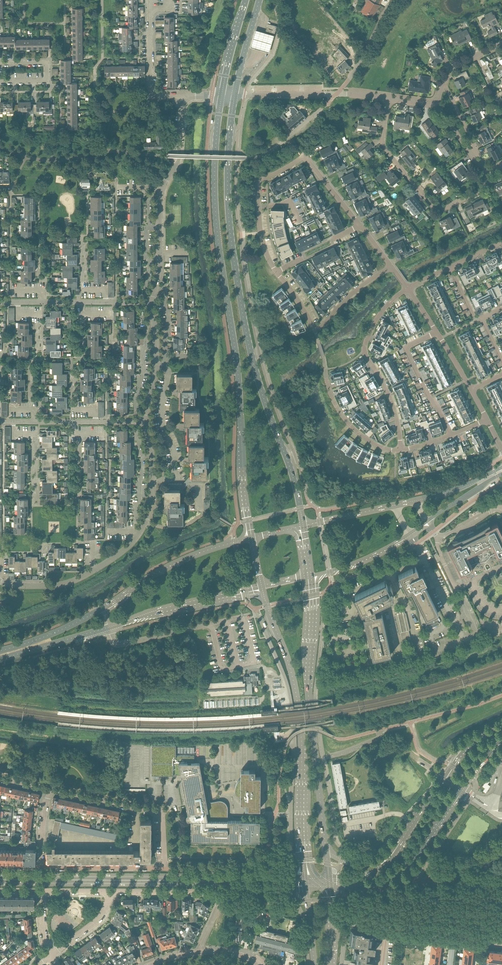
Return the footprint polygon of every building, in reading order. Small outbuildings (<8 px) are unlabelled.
[(373,18),(382,0),(367,0),(361,11),(373,18)] [(487,32),(490,37),(498,33),(495,28),(495,29),(493,26),(498,23),(494,14),(493,15),(492,12),(484,15),(485,18),(480,21),(483,27),(490,23),(493,29),(487,32)] [(268,24),(265,32),(265,34),(274,36),(277,26),(268,24)] [(450,36),(454,45),(458,43),(459,45),(471,39),(467,29),(462,32),(461,30),(450,36)] [(265,34),(265,32),(256,30),(251,47),(269,52),(274,36),(265,34)] [(431,65),(436,66),(437,63),(443,60),(441,57),(444,56),(438,44),(428,49),(433,59),(432,62),(431,63),(432,63),(431,65)] [(346,59),(349,57),(340,46),(337,49),(346,59)] [(483,59),(480,60),(482,66),(486,73),(488,72),(489,71),(486,65),(485,64),(483,58),(483,59)] [(337,68),(342,74),(351,67),(345,60),(337,68)] [(459,79),(454,81),(458,88),(465,84),(463,80),(469,78),(466,71),(457,75),(459,79)] [(408,90),(418,91),(428,93),(430,83),(428,83),(429,77),(421,76),(420,80),(418,80),(418,82),(410,81),(408,90)] [(178,80),(162,81),(162,84),(168,84),(168,86),(167,86),(167,89),(176,89),(176,86),(178,86),(178,80)] [(473,98),(468,88),(459,93),(461,96),(459,97),(463,107),(471,104),(469,100),(473,98)] [(39,111),(43,110),(43,101),(37,102),(37,104),(34,104),(34,113),(39,113),(39,111)] [(49,101),(43,101),(43,110),(43,113),(47,113),(52,113),(52,104),(49,104),(49,101)] [(13,102),(6,102),(7,111),(10,111),(10,113),(16,113),(16,104),(13,105),(13,102)] [(18,104),(16,104),(16,113),(21,113),(21,111),(25,111),(25,102),(18,102),(18,104)] [(31,102),(25,102),(25,111),(28,111),(28,113),(34,113),(34,104),(31,104),(31,102)] [(289,120),(286,123),(292,130),(306,118),(300,111),(299,112),(295,108),(295,105),(289,105),(286,106),(281,106),(281,105),(279,106),(275,113),(278,113),(281,117),(283,115),(280,110),(282,109),(283,109),(287,108),(290,107),(290,111),(289,111),(286,114),(288,116),(287,117),(289,120)] [(484,117),(479,105),(469,110),(471,115),(474,122),(484,117)] [(398,129),(411,130),(411,131),(413,116),(409,115),(409,114),(405,114),(405,116),(404,116),(404,117),(396,116),(395,121),(394,121),(394,124),(394,129),(398,129)] [(362,131),(376,133),(377,127),(369,126),(371,118),(363,117),(363,121),(358,120),(357,127),(362,128),(362,131)] [(429,120),(422,125),(424,128),(426,127),(432,137),(439,132),(434,124),(433,125),(429,120)] [(481,132),(477,134),(481,143),(482,142),(483,145),(489,142),(488,139),(484,131),(483,130),(486,128),(487,128),(488,128),(486,124),(483,125),(480,126),(479,127),(481,132)] [(144,143),(145,150),(163,149),(162,142),(161,132),(156,132),(157,142),(144,143)] [(446,156),(453,151),(447,143),(449,143),(445,138),(436,145),(439,149),(440,148),(446,156)] [(325,148),(319,151),(322,157),(327,154),(329,154),(329,153),(335,150),(331,141),(324,144),(326,148),(325,148)] [(365,155),(367,158),(375,152),(371,148),(373,146),(371,142),(361,150),(361,151),(358,153),(362,157),(365,155)] [(494,159),(501,155),(498,148),(496,148),(495,145),(487,149),(491,156),(492,155),(494,159)] [(407,147),(401,152),(404,156),(402,157),(413,170),(413,171),(418,167),(417,166),(413,161),(412,161),(416,158),(407,147)] [(329,158),(324,160),(326,165),(340,159),(336,150),(335,150),(329,153),(329,154),(331,157),(329,158)] [(340,159),(326,165),(328,169),(329,169),(330,171),(335,168),(337,167),(339,171),(346,167),(344,164),(343,164),(340,159)] [(461,161),(449,170),(452,173),(454,171),(458,176),(457,177),(459,179),(460,180),(467,174),(465,171),(467,169),(461,161)] [(299,170),(298,170),(304,180),(309,177),(308,175),(309,174),(307,169),(306,169),(304,167),(299,169),(299,170)] [(347,175),(341,177),(344,183),(349,181),(351,180),(357,177),(353,168),(347,171),(348,174),(347,175)] [(298,170),(293,173),(298,183),(304,180),(298,170)] [(390,171),(386,174),(383,171),(376,178),(379,182),(378,180),(384,176),(392,185),(399,180),(393,172),(392,173),(390,171)] [(96,186),(96,190),(109,190),(109,186),(108,184),(109,183),(106,173),(96,173),(96,178),(99,178),(102,180),(102,181),(98,186),(96,186)] [(292,173),(287,175),(292,185),(292,186),(298,183),(293,173),(292,173)] [(440,189),(446,184),(437,173),(431,178),(437,186),(435,188),(438,192),(441,190),(440,189)] [(287,175),(281,178),(286,187),(292,185),(287,175)] [(351,184),(346,186),(348,192),(361,186),(357,177),(351,180),(353,183),(351,184)] [(281,178),(276,181),(281,190),(286,187),(281,178)] [(494,185),(496,190),(499,195),(501,194),(501,178),(497,180),(498,183),(494,185)] [(81,179),(81,182),(80,182),(80,187),(81,187),(81,190),(89,190),(89,187),(90,187),(90,182),(89,182),(89,179),(81,179)] [(276,181),(270,184),(271,187),(270,187),(273,193),(274,192),(276,195),(282,192),(281,190),(276,181)] [(305,190),(304,190),(307,196),(318,191),(318,190),(315,185),(311,187),(308,188),(305,190)] [(361,186),(348,192),(350,196),(351,195),(352,197),(357,195),(359,194),(361,197),(367,194),(363,185),(361,186)] [(318,191),(307,196),(310,202),(321,196),(318,191)] [(360,201),(354,204),(357,209),(371,203),(368,198),(370,197),(368,193),(367,194),(361,197),(362,200),(360,201)] [(416,213),(417,214),(420,212),(419,211),(422,208),(416,200),(417,199),(413,194),(402,204),(405,208),(409,205),(416,213)] [(321,196),(310,202),(312,207),(324,202),(321,196)] [(476,201),(477,202),(473,204),(474,206),(472,207),(471,204),(464,207),(470,218),(474,216),(473,215),(482,211),(482,212),(487,209),(487,208),(489,207),(487,203),(485,204),(482,199),(479,201),(479,200),(476,201)] [(324,202),(312,207),(315,213),(327,208),(324,202)] [(371,203),(357,209),(358,213),(359,212),(360,215),(369,211),(370,210),(372,214),(374,212),(378,211),(378,210),(376,207),(373,208),(371,203)] [(327,210),(322,212),(325,218),(336,212),(334,207),(333,207),(327,210)] [(271,216),(271,217),(271,222),(273,222),(284,221),(283,216),(284,210),(271,209),(271,210),(271,213),(271,214),(271,216)] [(373,216),(369,219),(371,224),(386,218),(383,212),(382,212),(380,209),(378,210),(378,211),(374,212),(376,215),(373,216)] [(336,212),(325,218),(327,223),(339,218),(336,212)] [(449,217),(439,222),(441,227),(445,225),(447,229),(452,227),(453,229),(460,226),(457,219),(452,221),(449,217)] [(339,218),(327,223),(330,229),(341,223),(339,218)] [(386,218),(371,224),(373,228),(374,227),(375,230),(382,226),(384,229),(390,226),(388,223),(386,218)] [(273,222),(271,222),(272,227),(272,228),(272,230),(272,231),(273,234),(275,234),(286,232),(284,226),(284,221),(273,222)] [(341,223),(330,229),(333,234),(344,229),(342,223),(341,223)] [(392,233),(386,235),(389,241),(402,235),(400,230),(401,229),(399,225),(391,228),(393,232),(392,233)] [(316,231),(311,233),(316,244),(322,241),(320,236),(319,237),(316,231)] [(275,234),(273,234),(274,238),(275,241),(277,246),(278,246),(289,242),(287,237),(286,232),(275,234)] [(311,233),(306,236),(311,246),(316,244),(311,233)] [(396,243),(391,246),(394,251),(407,245),(404,240),(406,239),(404,235),(396,239),(398,242),(396,243)] [(301,238),(300,238),(305,249),(311,246),(306,236),(301,238)] [(296,242),(295,242),(296,246),(297,247),(298,246),(300,251),(305,249),(300,238),(301,238),(300,237),(295,240),(296,242)] [(357,238),(346,243),(349,249),(360,243),(357,238)] [(278,246),(277,246),(279,251),(278,251),(279,252),(280,254),(282,258),(293,252),(290,247),(289,242),(278,246)] [(360,243),(349,249),(351,254),(363,249),(360,243)] [(407,245),(394,251),(396,255),(396,254),(398,257),(403,254),(405,253),(406,256),(415,252),(413,249),(411,250),(408,244),(407,245)] [(334,247),(328,250),(334,261),(339,259),(338,257),(339,256),(337,252),(336,252),(334,247)] [(363,249),(351,254),(354,260),(365,254),(363,249)] [(328,250),(323,253),(328,263),(328,264),(334,261),(328,250)] [(499,257),(496,252),(490,255),(496,266),(501,264),(501,266),(501,256),(499,257)] [(323,253),(318,255),(323,265),(328,263),(323,253)] [(365,254),(354,260),(356,265),(368,259),(368,260),(368,259),(365,254)] [(318,255),(312,258),(314,263),(315,262),(318,269),(324,266),(323,265),(318,255)] [(482,265),(487,275),(492,272),(490,269),(496,266),(490,255),(484,258),(487,263),(482,265)] [(368,259),(356,265),(359,270),(370,265),(368,259),(368,260),(368,259)] [(468,266),(473,277),(479,275),(479,276),(484,274),(481,266),(476,268),(474,263),(468,266)] [(253,273),(258,271),(255,264),(250,266),(253,273)] [(293,272),(292,273),(296,277),(306,270),(302,265),(298,268),(297,267),(292,271),(293,272)] [(370,265),(359,270),(362,276),(365,274),(365,276),(371,273),(370,272),(373,270),(371,265),(370,265)] [(468,266),(462,269),(465,274),(460,276),(464,285),(469,282),(468,280),(473,277),(468,266)] [(257,282),(273,274),(270,269),(255,277),(257,282)] [(306,270),(296,277),(300,282),(308,276),(310,275),(306,270)] [(346,273),(341,278),(343,279),(350,286),(355,282),(354,281),(355,280),(350,276),(350,277),(347,275),(346,273)] [(272,283),(270,280),(275,277),(273,275),(263,283),(266,287),(272,283)] [(308,276),(300,282),(303,287),(311,281),(308,276)] [(303,287),(307,292),(308,291),(308,292),(313,289),(314,291),(317,288),(319,287),(317,284),(313,279),(311,281),(303,287)] [(338,283),(345,291),(350,286),(343,279),(338,283)] [(430,292),(441,287),(438,280),(427,286),(429,290),(430,289),(431,291),(430,292)] [(338,282),(333,287),(341,295),(345,291),(338,283),(338,282)] [(493,287),(498,297),(501,295),(501,287),(500,288),(498,285),(493,287)] [(329,291),(328,291),(336,300),(337,300),(341,295),(333,287),(329,291)] [(441,287),(430,292),(432,296),(433,295),(434,297),(433,298),(434,297),(442,293),(444,292),(441,287)] [(273,294),(272,294),(273,295),(279,304),(283,301),(280,297),(285,293),(282,288),(273,294)] [(496,298),(491,288),(487,291),(488,294),(483,296),(488,308),(494,305),(491,300),(496,298)] [(328,290),(323,295),(332,304),(336,300),(328,291),(329,291),(328,290)] [(434,297),(433,298),(435,302),(436,301),(437,303),(436,303),(436,304),(447,298),(444,292),(442,293),(434,297)] [(323,295),(318,300),(320,301),(327,308),(332,304),(323,295)] [(480,305),(482,310),(488,308),(483,296),(476,300),(475,297),(471,299),(475,307),(480,305)] [(283,301),(279,304),(280,305),(285,314),(290,312),(290,311),(286,307),(292,303),(289,298),(283,301)] [(447,298),(436,304),(438,308),(439,307),(440,309),(439,309),(439,310),(449,304),(447,298)] [(320,301),(316,306),(318,308),(317,309),(321,313),(322,312),(323,313),(327,309),(327,308),(320,301)] [(403,306),(396,309),(399,314),(409,309),(407,305),(408,304),(406,301),(402,303),(403,306)] [(449,304),(439,310),(441,314),(442,313),(442,315),(441,315),(442,316),(452,310),(449,304)] [(290,312),(285,314),(286,315),(288,319),(291,324),(295,322),(292,317),(298,314),(295,308),(290,311),(290,312)] [(399,314),(397,315),(400,320),(401,320),(401,319),(412,314),(412,315),(412,314),(410,311),(409,309),(399,314)] [(452,310),(442,316),(443,320),(445,319),(445,321),(444,321),(455,316),(452,310)] [(50,316),(49,316),(46,316),(46,313),(43,313),(43,317),(45,317),(45,319),(46,319),(46,322),(56,322),(59,322),(59,316),(50,316)] [(412,314),(401,319),(401,320),(404,325),(414,319),(414,320),(413,316),(412,315),(412,314)] [(455,316),(444,321),(446,326),(447,325),(449,328),(450,328),(451,328),(452,327),(453,327),(453,326),(453,325),(458,322),(456,319),(459,317),(458,315),(455,316)] [(499,331),(501,329),(501,323),(499,317),(493,320),(496,325),(491,327),(496,336),(501,334),(499,331)] [(295,322),(291,324),(293,328),(294,331),(296,335),(300,333),(298,328),(304,325),(301,319),(295,322)] [(414,319),(404,325),(406,330),(417,325),(414,320),(414,319)] [(379,326),(377,330),(378,331),(384,334),(387,327),(388,328),(391,329),(392,326),(390,325),(383,321),(380,326),(379,326)] [(417,325),(406,330),(409,335),(419,330),(418,326),(417,325)] [(378,331),(375,336),(383,341),(381,344),(387,347),(389,343),(387,342),(390,337),(384,334),(378,331)] [(470,331),(459,336),(461,341),(462,340),(462,341),(463,342),(462,342),(474,336),(473,337),(472,336),(470,331)] [(474,336),(462,342),(464,347),(465,346),(466,347),(466,348),(465,348),(477,342),(474,336)] [(427,344),(421,347),(424,353),(434,348),(435,348),(433,344),(432,344),(431,342),(431,341),(430,341),(429,341),(428,342),(427,342),(427,343),(426,343),(427,344)] [(477,342),(465,348),(467,352),(468,352),(469,354),(468,354),(480,348),(478,349),(476,343),(477,343),(477,342)] [(372,343),(370,347),(371,348),(370,350),(374,352),(383,356),(386,350),(392,353),(396,351),(387,347),(381,344),(380,347),(372,343)] [(434,348),(424,353),(427,359),(437,354),(438,354),(436,350),(435,350),(434,348)] [(480,348),(468,354),(470,358),(471,358),(472,360),(470,360),(471,360),(483,354),(480,348)] [(437,354),(427,359),(430,365),(440,360),(441,360),(439,356),(438,356),(437,354)] [(483,354),(471,360),(473,364),(474,364),(474,365),(473,366),(486,360),(485,360),(484,361),(481,355),(483,355),(483,354)] [(389,355),(379,361),(381,365),(382,365),(383,367),(392,361),(389,355)] [(358,362),(352,366),(359,376),(365,372),(362,367),(364,366),(366,365),(363,361),(361,358),(357,361),(358,362)] [(440,360),(430,365),(433,371),(443,366),(444,366),(442,361),(441,362),(440,360)] [(486,360),(473,366),(475,370),(477,370),(477,371),(476,372),(488,366),(486,360)] [(383,369),(385,373),(396,367),(392,361),(383,367),(384,368),(383,369)] [(443,366),(433,371),(436,377),(446,372),(447,372),(445,367),(444,368),(443,366)] [(488,366),(476,372),(478,376),(479,376),(481,379),(482,379),(483,378),(484,378),(485,377),(485,376),(489,373),(491,372),(488,366)] [(396,367),(385,373),(387,377),(388,376),(389,378),(399,373),(396,367)] [(335,371),(331,372),(331,375),(331,376),(332,380),(334,380),(336,379),(337,385),(344,383),(342,371),(335,373),(335,371)] [(446,372),(436,377),(439,383),(449,378),(450,378),(448,373),(447,374),(446,372)] [(389,381),(392,385),(402,379),(399,373),(389,378),(390,380),(389,381)] [(180,409),(184,409),(194,409),(194,408),(194,398),(193,398),(193,394),(197,394),(197,389),(190,389),(190,384),(191,384),(191,374),(177,374),(177,389),(180,389),(180,409)] [(366,375),(359,379),(364,389),(366,388),(377,381),(373,376),(370,378),(369,379),(366,375)] [(449,378),(439,383),(442,389),(453,383),(451,379),(450,380),(449,378)] [(377,381),(366,388),(369,393),(366,394),(368,399),(377,394),(375,390),(376,389),(380,387),(377,381)] [(404,382),(393,387),(394,391),(396,391),(396,393),(406,389),(404,382)] [(499,382),(486,387),(488,392),(489,391),(490,393),(501,388),(499,382)] [(340,394),(337,395),(339,401),(352,395),(347,385),(340,388),(342,393),(340,394)] [(454,391),(449,394),(452,400),(462,395),(463,395),(461,390),(460,391),(458,388),(457,388),(456,388),(455,389),(454,389),(454,390),(454,391)] [(489,393),(491,398),(492,397),(493,399),(501,395),(501,389),(501,388),(490,393),(489,393)] [(396,395),(398,399),(409,395),(406,389),(396,393),(397,395),(396,395)] [(352,395),(339,401),(342,406),(346,405),(347,404),(349,408),(357,405),(352,395)] [(409,395),(398,399),(399,404),(400,403),(401,405),(411,402),(413,402),(412,399),(410,399),(409,395)] [(462,395),(452,400),(455,406),(465,401),(466,401),(464,396),(463,397),(462,395)] [(492,399),(494,404),(495,403),(496,405),(501,402),(501,395),(493,399),(492,399)] [(385,398),(376,401),(377,406),(379,405),(381,410),(387,408),(387,407),(385,402),(386,402),(385,398)] [(465,401),(455,406),(458,412),(467,407),(468,407),(469,407),(467,402),(465,403),(465,401)] [(400,408),(402,412),(403,412),(403,411),(413,408),(411,402),(401,405),(401,407),(400,408)] [(381,410),(379,411),(383,420),(391,417),(390,415),(389,412),(390,412),(388,407),(387,407),(387,408),(381,410)] [(467,407),(458,412),(460,417),(461,418),(470,413),(471,413),(469,408),(468,409),(468,407),(467,407)] [(184,409),(184,423),(188,423),(188,443),(189,443),(202,443),(202,442),(202,433),(200,433),(200,429),(204,429),(204,423),(197,423),(197,418),(199,418),(199,408),(194,408),(194,409),(184,409)] [(402,414),(404,418),(405,418),(407,418),(409,417),(415,415),(413,408),(403,411),(403,412),(403,413),(402,414)] [(356,413),(351,418),(353,420),(356,422),(355,423),(358,426),(359,425),(364,419),(356,413)] [(460,417),(459,418),(460,421),(462,420),(464,424),(467,422),(469,421),(470,422),(471,422),(472,421),(473,421),(474,420),(473,419),(474,418),(472,414),(471,415),(470,413),(461,418),(460,417)] [(364,419),(359,425),(363,428),(363,429),(362,429),(366,432),(372,425),(364,418),(364,419)] [(423,421),(425,428),(428,427),(432,436),(438,434),(434,422),(434,421),(428,423),(427,420),(423,421)] [(434,422),(438,434),(444,432),(440,420),(434,422)] [(421,426),(415,428),(416,432),(419,440),(425,438),(422,429),(425,428),(423,421),(420,422),(421,426)] [(383,431),(379,434),(382,438),(381,439),(384,442),(395,434),(391,430),(391,431),(388,427),(386,424),(384,425),(380,426),(381,430),(382,430),(383,431)] [(475,432),(471,434),(473,437),(474,437),(477,443),(478,443),(484,440),(484,441),(485,440),(483,435),(481,436),(479,430),(474,432),(475,432)] [(416,432),(406,435),(407,439),(406,439),(408,443),(414,442),(414,443),(419,441),(419,440),(416,432)] [(344,434),(335,443),(339,447),(342,445),(346,450),(349,447),(344,442),(348,438),(344,434)] [(477,443),(475,444),(478,451),(483,449),(483,450),(487,448),(484,441),(484,440),(478,443),(477,443)] [(454,441),(448,443),(453,456),(464,452),(461,444),(456,446),(456,445),(454,441)] [(201,477),(204,477),(206,477),(206,467),(205,467),(205,463),(208,463),(208,457),(202,457),(202,452),(203,452),(203,442),(202,442),(202,443),(189,443),(189,458),(192,458),(192,477),(195,477),(198,477),(201,477)] [(346,450),(345,452),(349,455),(351,453),(357,457),(359,454),(354,450),(355,448),(357,445),(353,442),(349,447),(346,450)] [(440,452),(443,460),(453,456),(448,443),(442,445),(444,449),(444,451),(440,452)] [(357,457),(355,459),(360,462),(362,459),(368,462),(369,459),(364,456),(367,451),(362,448),(359,454),(357,457)] [(431,449),(425,451),(428,463),(428,464),(434,463),(439,461),(437,453),(432,454),(432,453),(431,449)] [(416,459),(418,466),(428,463),(425,451),(419,453),(420,457),(420,458),(416,459)] [(368,462),(367,465),(368,465),(373,467),(374,464),(380,467),(382,463),(375,461),(378,455),(372,453),(370,459),(368,462)] [(401,465),(400,465),(400,470),(414,467),(413,460),(408,461),(407,459),(407,457),(400,458),(401,465)] [(171,489),(168,489),(165,489),(165,505),(168,505),(168,524),(183,524),(183,514),(181,514),(181,510),(185,510),(185,504),(178,504),(178,499),(179,499),(179,489),(177,489),(174,489),(171,489)] [(18,499),(18,504),(28,504),(28,499),(26,499),(26,494),(18,494),(18,499)] [(81,498),(81,504),(91,504),(91,499),(92,499),(92,495),(86,495),(86,498),(84,498),(82,498),(81,498)] [(453,542),(454,544),(447,547),(460,573),(465,571),(466,573),(472,571),(471,568),(472,567),(471,564),(477,561),(479,562),(480,562),(482,561),(484,561),(484,562),(486,561),(485,560),(487,559),(488,558),(489,556),(490,555),(496,552),(497,555),(499,555),(500,557),(501,556),(501,534),(497,523),(490,526),(488,523),(482,527),(475,531),(467,535),(460,538),(452,540),(453,542)] [(40,561),(40,556),(38,556),(38,558),(38,561),(37,561),(37,566),(37,573),(43,573),(43,565),(47,565),(47,562),(43,562),(43,561),(40,561)] [(398,575),(401,580),(407,592),(411,590),(426,619),(438,613),(425,586),(429,584),(429,585),(430,585),(427,579),(426,580),(422,572),(419,573),(416,566),(398,575)] [(391,655),(381,613),(379,605),(393,598),(385,581),(353,596),(359,608),(356,614),(357,616),(356,616),(356,617),(356,618),(357,618),(358,618),(359,620),(364,622),(372,659),(391,655)] [(404,608),(395,610),(396,615),(399,632),(410,630),(406,613),(405,613),(404,608)] [(428,623),(431,628),(439,624),(437,619),(428,623)] [(409,631),(401,633),(403,645),(412,643),(409,631)] [(242,680),(209,682),(209,684),(207,684),(207,687),(206,687),(206,690),(208,690),(208,693),(210,693),(210,695),(243,693),(243,694),(252,694),(252,686),(257,686),(257,681),(259,681),(258,675),(256,675),(255,673),(250,674),(250,676),(243,676),(243,678),(242,679),(242,680)] [(166,775),(173,775),(173,774),(181,774),(188,814),(187,815),(187,816),(186,816),(186,817),(186,818),(187,818),(187,819),(187,820),(188,820),(189,820),(191,820),(191,841),(260,841),(260,821),(233,820),(232,820),(228,820),(228,808),(227,806),(227,804),(226,803),(224,801),(222,801),(222,800),(221,800),(220,800),(218,800),(210,802),(207,782),(203,783),(201,771),(200,764),(199,763),(194,763),(194,761),(194,755),(176,755),(176,745),(152,744),(152,757),(152,762),(152,775),(154,775),(154,779),(166,779),(166,775)] [(348,806),(340,762),(332,763),(340,807),(348,806)] [(255,776),(255,770),(249,770),(241,770),(241,777),(239,780),(237,782),(236,785),(235,788),(235,791),(235,792),(236,793),(236,794),(237,794),(237,795),(238,795),(239,795),(240,795),(240,803),(245,803),(248,803),(248,809),(260,809),(260,776),(255,776)] [(27,805),(26,808),(27,808),(29,809),(30,805),(31,800),(33,800),(35,793),(32,792),(30,792),(27,805)] [(61,810),(62,807),(64,799),(59,798),(56,810),(56,811),(58,811),(58,810),(61,810)] [(379,800),(349,805),(349,809),(350,813),(380,807),(379,804),(379,800)] [(151,859),(151,820),(140,820),(140,851),(134,851),(134,856),(140,856),(140,859),(151,859)] [(24,851),(35,851),(35,849),(35,841),(24,840),(24,851)] [(134,856),(134,851),(110,851),(55,851),(55,846),(52,846),(52,851),(47,851),(47,861),(134,861),(134,858),(134,856)] [(24,851),(24,857),(35,857),(35,863),(36,849),(35,849),(35,851),(24,851)] [(23,862),(24,857),(24,851),(6,850),(6,862),(23,862)] [(4,907),(19,907),(19,897),(4,897),(4,907)] [(19,897),(19,907),(35,907),(35,897),(19,897)] [(123,905),(130,905),(130,907),(135,907),(135,902),(133,902),(133,899),(123,899),(123,901),(122,902),(122,904),(123,904),(123,905)] [(150,911),(150,907),(150,899),(143,899),(143,902),(141,902),(141,907),(146,907),(146,911),(150,911)] [(150,899),(150,907),(154,907),(154,909),(161,909),(161,903),(160,903),(160,902),(160,900),(157,900),(157,899),(150,899)] [(174,899),(167,899),(167,909),(174,909),(174,911),(177,911),(177,900),(174,900),(174,899)] [(188,899),(182,899),(182,912),(188,912),(188,909),(190,909),(190,914),(193,914),(193,903),(191,903),(191,899),(188,899)] [(209,905),(203,902),(202,903),(199,902),(196,902),(196,908),(199,908),(200,909),(199,911),(205,914),(209,905)] [(114,916),(122,919),(124,913),(117,910),(114,916)] [(122,919),(114,916),(112,922),(115,923),(114,925),(122,929),(123,926),(119,925),(122,919)] [(247,934),(247,919),(241,919),(241,927),(232,927),(231,927),(231,933),(232,933),(232,937),(233,937),(233,941),(232,941),(237,941),(237,942),(241,942),(241,934),(242,934),(247,934)] [(148,921),(147,921),(148,926),(148,927),(150,931),(152,937),(155,936),(153,930),(152,926),(150,922),(148,921)] [(198,931),(199,928),(191,924),(187,924),(187,927),(189,927),(187,931),(196,935),(197,935),(198,931)] [(110,926),(105,930),(109,937),(110,936),(112,939),(116,934),(117,933),(116,932),(116,931),(115,929),(113,930),(110,926)] [(282,948),(288,949),(287,951),(285,951),(294,954),(293,954),(294,951),(303,953),(304,948),(305,946),(304,946),(296,944),(296,943),(297,941),(290,939),(289,942),(286,941),(287,940),(287,941),(288,936),(276,933),(276,934),(274,933),(274,932),(261,929),(260,934),(260,935),(257,934),(255,941),(261,942),(260,946),(259,946),(259,947),(265,948),(264,950),(275,952),(275,953),(274,953),(283,956),(285,950),(284,950),(284,951),(281,950),(282,948)] [(109,937),(105,930),(100,934),(104,940),(105,940),(107,943),(110,941),(111,943),(113,941),(112,939),(110,936),(109,937)] [(184,930),(183,933),(186,935),(183,941),(186,942),(187,939),(193,942),(196,935),(187,931),(184,930)] [(357,956),(356,964),(373,964),(372,964),(373,964),(373,963),(374,961),(374,960),(373,960),(370,959),(371,952),(374,952),(375,951),(377,935),(364,934),(364,933),(364,932),(363,932),(351,930),(349,943),(360,944),(359,946),(359,947),(359,948),(359,949),(354,949),(353,956),(357,956)] [(144,946),(141,947),(142,949),(144,955),(149,954),(150,954),(152,953),(153,952),(151,946),(152,946),(148,933),(143,935),(146,945),(144,946)] [(25,943),(30,950),(34,947),(33,939),(32,936),(30,937),(31,940),(24,941),(25,943)] [(169,947),(167,938),(166,936),(157,938),(159,943),(160,943),(162,949),(165,948),(165,949),(169,947)] [(167,938),(169,947),(173,946),(176,945),(174,936),(167,938)] [(95,937),(90,941),(95,948),(98,946),(100,949),(103,947),(100,944),(95,937)] [(90,951),(95,948),(90,941),(85,944),(90,951)] [(32,952),(30,950),(25,943),(20,946),(27,956),(32,952)] [(441,945),(432,943),(429,960),(439,961),(441,945)] [(85,944),(80,948),(87,957),(89,955),(92,953),(90,951),(85,944)] [(127,949),(125,950),(126,952),(127,954),(131,962),(132,962),(135,961),(134,960),(137,959),(134,953),(135,953),(134,952),(135,951),(133,945),(131,946),(130,945),(126,948),(127,949)] [(17,949),(16,951),(17,953),(22,959),(27,956),(20,946),(17,949)] [(80,948),(75,952),(80,958),(81,958),(82,960),(83,961),(87,957),(80,948)] [(106,953),(109,956),(116,951),(113,948),(106,953)] [(462,964),(468,964),(471,964),(473,949),(464,948),(462,964)] [(501,962),(501,952),(488,951),(487,960),(501,962)] [(11,954),(13,956),(17,963),(22,959),(17,953),(15,954),(14,952),(13,952),(11,954)] [(131,962),(127,954),(122,957),(126,964),(127,964),(129,964),(131,962)] [(64,960),(68,964),(75,964),(72,960),(74,959),(71,955),(69,956),(64,960)] [(122,957),(120,955),(117,957),(116,956),(112,959),(115,964),(117,963),(118,964),(126,964),(122,957)] [(8,960),(12,964),(15,964),(17,963),(13,956),(8,960)] [(3,963),(4,964),(12,964),(8,960),(6,957),(1,960),(3,963)]
